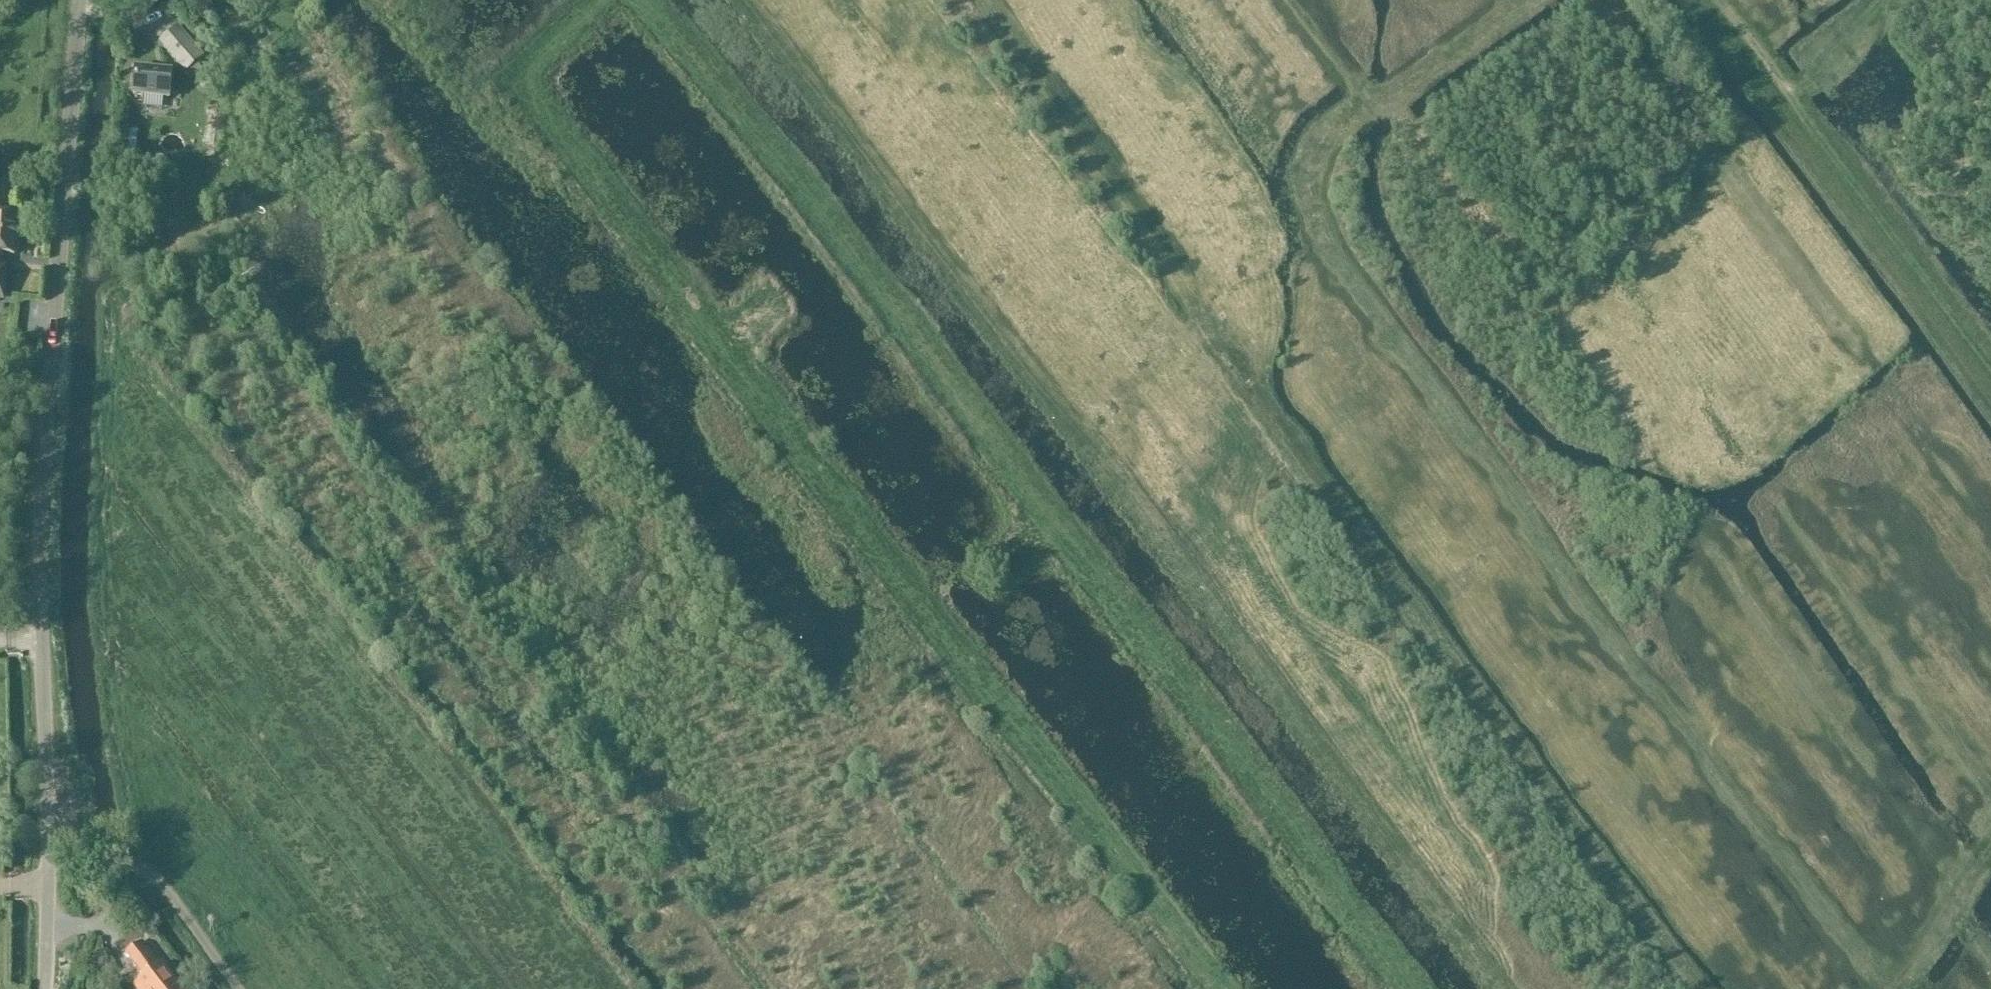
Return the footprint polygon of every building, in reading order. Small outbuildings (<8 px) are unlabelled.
[(158,44),(184,75),(203,59),(177,28),(158,44)] [(171,72),(135,69),(133,69),(131,97),(168,101),(171,72)] [(18,219),(0,217),(0,295),(1,295),(5,254),(15,254),(18,219)] [(28,332),(45,332),(45,301),(28,301),(28,332)] [(141,944),(126,956),(144,978),(135,986),(137,988),(181,988),(162,965),(159,967),(141,944)]
